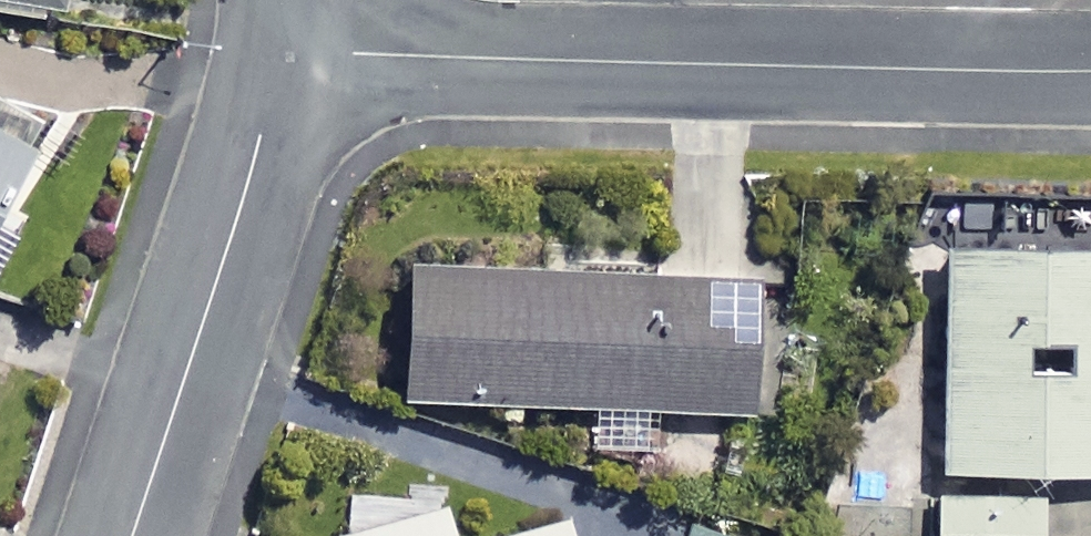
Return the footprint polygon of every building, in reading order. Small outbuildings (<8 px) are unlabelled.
[(59,11),(61,0),(0,0),(0,3),(59,11)] [(34,133),(0,114),(0,194),(34,133)] [(939,248),(938,472),(1090,473),(1090,249),(939,248)] [(755,271),(408,253),(401,391),(748,409),(755,271)] [(935,489),(934,535),(1039,535),(1040,493),(935,489)] [(444,496),(336,525),(339,535),(455,535),(444,496)] [(565,509),(466,535),(572,535),(565,509)] [(688,516),(682,535),(754,535),(688,516)]
